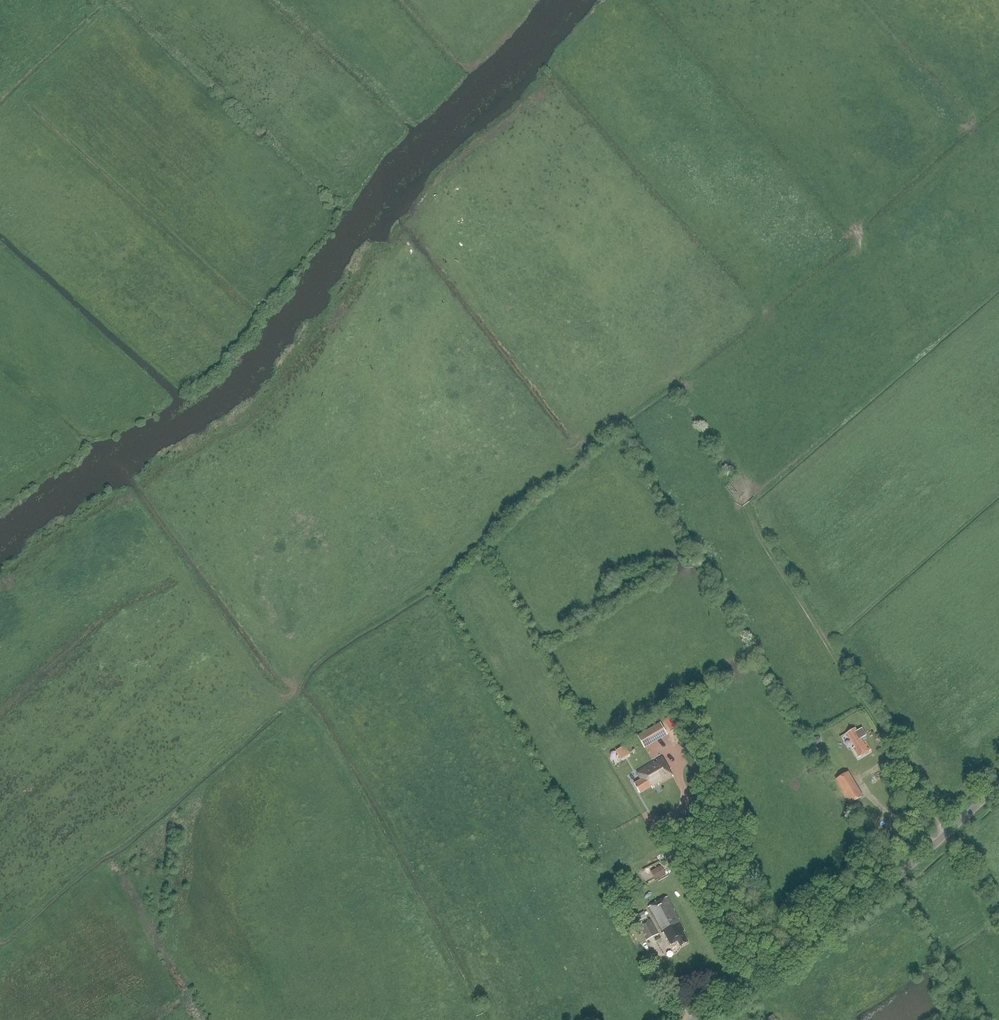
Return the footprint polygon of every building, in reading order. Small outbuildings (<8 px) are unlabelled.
[(637,735),(645,748),(668,735),(660,722),(637,735)] [(858,757),(871,750),(864,738),(866,736),(862,728),(857,731),(855,729),(847,734),(855,747),(852,748),(858,757)] [(826,738),(834,735),(832,729),(823,732),(826,738)] [(819,735),(810,741),(813,746),(822,741),(819,735)] [(621,758),(631,753),(626,743),(616,748),(621,758)] [(653,788),(673,775),(662,757),(636,773),(641,780),(635,784),(640,793),(651,786),(653,788)] [(835,779),(850,803),(863,795),(848,771),(835,779)] [(661,865),(651,871),(656,880),(666,875),(661,865)] [(681,946),(689,941),(683,931),(685,930),(668,898),(648,908),(664,937),(666,936),(670,945),(678,941),(681,946)] [(658,934),(650,919),(638,925),(646,941),(658,934)]
